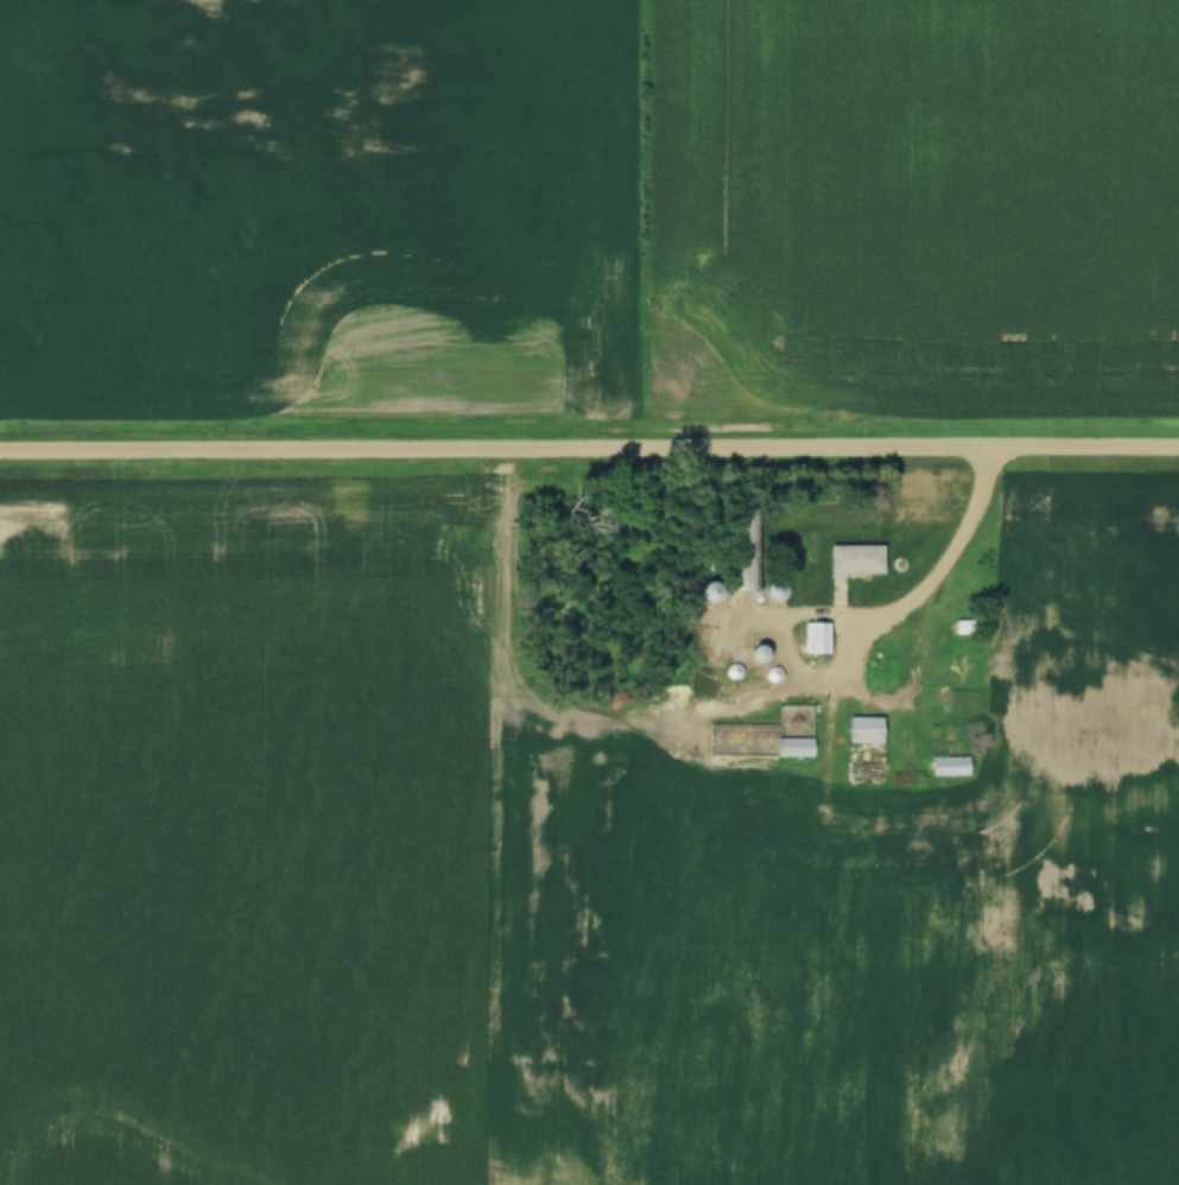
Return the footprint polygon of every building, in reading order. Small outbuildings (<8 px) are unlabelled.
[(828,574),(882,574),(882,546),(828,546),(828,574)] [(749,591),(751,548),(736,548),(734,591),(749,591)] [(881,717),(847,717),(847,743),(881,743),(881,717)] [(775,757),(813,757),(813,737),(775,737),(775,757)] [(931,776),(969,776),(968,757),(931,757),(931,776)]
